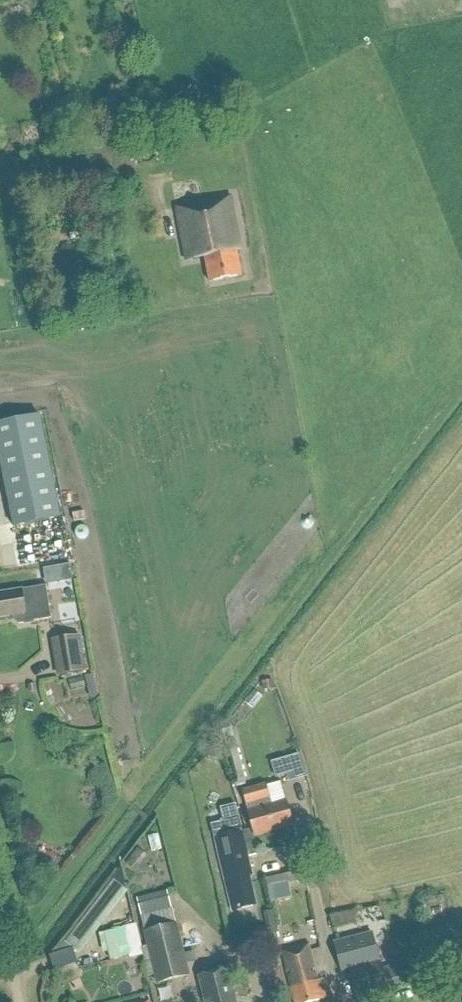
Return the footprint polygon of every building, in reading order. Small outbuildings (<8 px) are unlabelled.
[(177,208),(180,224),(187,261),(205,258),(210,282),(242,276),(237,252),(241,251),(232,198),(177,208)] [(0,424),(0,461),(14,528),(61,518),(40,416),(0,424)] [(90,578),(90,565),(73,566),(73,578),(90,578)] [(13,616),(13,621),(18,624),(50,619),(45,585),(0,593),(0,618),(13,616)] [(87,671),(85,658),(81,635),(52,639),(55,663),(57,676),(87,671)] [(105,668),(88,670),(90,685),(107,684),(105,668)] [(272,686),(261,702),(268,707),(280,691),(272,686)] [(232,729),(223,731),(228,752),(237,782),(245,780),(237,750),(238,749),(232,729)] [(299,754),(271,762),(276,778),(287,775),(289,782),(306,777),(299,754)] [(271,808),(269,800),(271,799),(268,786),(244,793),(247,806),(248,805),(250,813),(249,813),(256,837),(294,827),(287,803),(271,808)] [(215,839),(233,912),(257,906),(249,873),(252,872),(243,833),(215,839)] [(171,910),(140,917),(157,984),(188,976),(171,910)] [(263,913),(266,927),(259,928),(260,937),(278,933),(273,911),(263,913)] [(320,934),(332,930),(328,917),(316,920),(320,934)] [(103,933),(110,961),(130,956),(124,928),(103,933)] [(333,943),(341,972),(349,970),(357,1001),(366,1001),(389,996),(388,990),(403,986),(398,966),(382,970),(373,933),(333,943)] [(283,955),(297,1001),(324,1001),(330,1000),(325,982),(320,983),(310,947),(283,955)] [(100,956),(77,963),(82,978),(105,971),(100,956)] [(227,970),(199,977),(205,1001),(236,1001),(227,970)]
